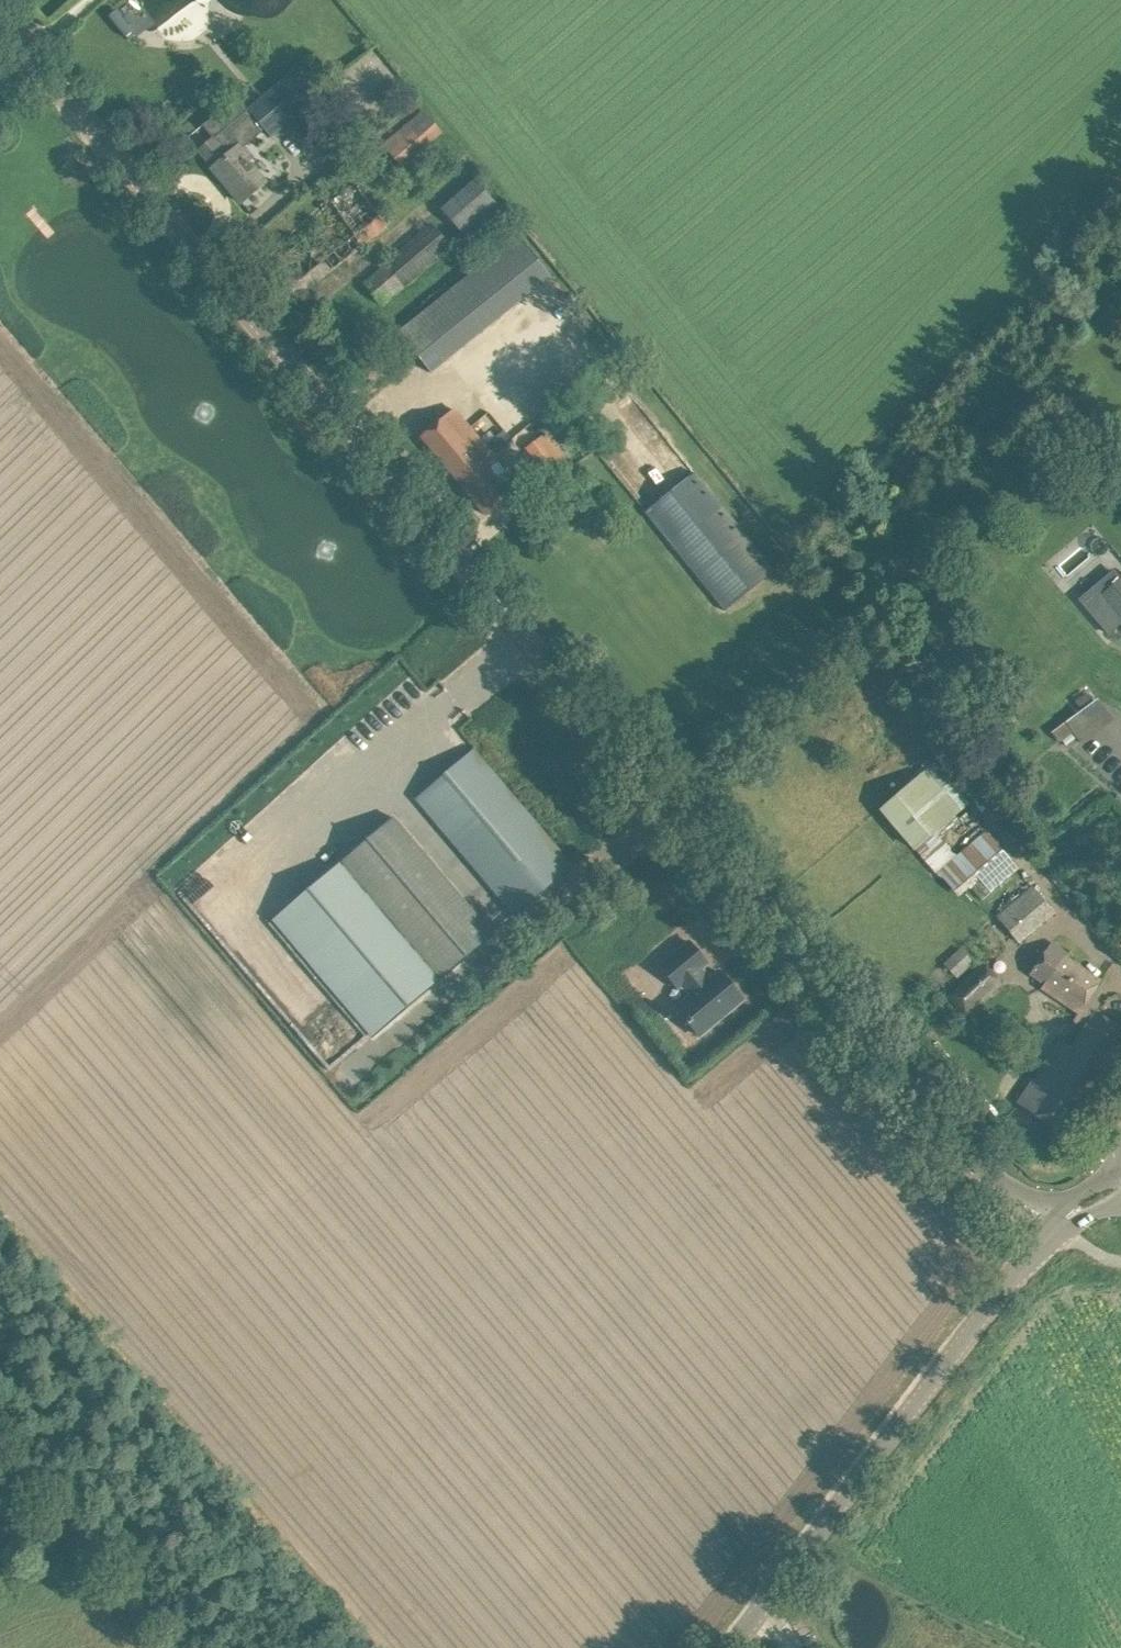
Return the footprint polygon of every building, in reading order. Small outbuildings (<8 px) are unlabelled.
[(313,100),(292,73),(249,109),(271,135),(313,100)] [(442,133),(423,109),(382,144),(402,167),(442,133)] [(213,168),(241,202),(265,182),(247,161),(252,157),(241,145),(213,168)] [(473,177),(439,209),(467,239),(501,207),(473,177)] [(355,183),(260,260),(293,302),(388,226),(355,183)] [(452,248),(432,223),(367,283),(383,303),(452,248)] [(397,332),(431,374),(551,277),(517,236),(397,332)] [(646,508),(643,511),(723,611),(775,569),(632,392),(584,431),(646,508)] [(454,409),(421,437),(487,516),(511,496),(507,492),(517,484),(498,461),(454,409)] [(572,466),(545,431),(525,447),(552,481),(572,466)] [(1120,624),(1120,578),(1115,571),(1082,599),(1111,632),(1120,624)] [(1102,700),(1049,726),(1060,747),(1112,721),(1102,700)] [(416,797),(447,834),(516,915),(573,867),(473,749),(416,797)] [(969,804),(934,763),(880,809),(920,854),(958,822),(954,817),(969,804)] [(394,817),(340,861),(439,978),(516,915),(447,834),(426,854),(394,817)] [(1006,854),(986,832),(942,871),(964,892),(1006,854)] [(439,978),(340,861),(273,918),(372,1035),(439,978)] [(1055,914),(1033,888),(997,917),(1019,944),(1055,914)] [(690,995),(676,1007),(700,1036),(743,1000),(719,971),(710,979),(702,969),(708,964),(689,941),(660,966),(679,988),(682,985),(690,995)] [(1052,942),(1029,975),(1045,985),(1043,989),(1079,1013),(1101,980),(1083,968),(1067,957),(1069,954),(1052,942)] [(943,964),(955,977),(974,960),(961,946),(943,964)] [(1003,985),(1002,978),(992,967),(986,965),(951,999),(969,1017),(1003,985)] [(1120,1050),(1120,1028),(1096,1012),(1072,1047),(1061,1040),(1030,1085),(1018,1104),(1064,1134),(1120,1050)]
